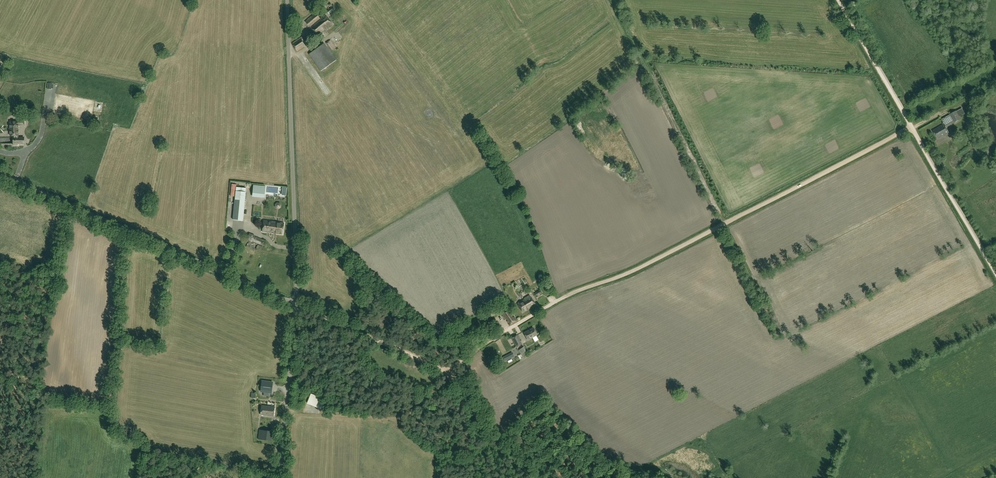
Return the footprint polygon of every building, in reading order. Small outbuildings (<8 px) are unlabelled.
[(320,18),(316,13),(305,21),(317,37),(327,29),(333,24),(325,14),(320,18)] [(297,51),(307,44),(302,36),(292,43),(297,51)] [(331,49),(335,46),(330,40),(326,43),(331,49)] [(321,71),(336,60),(324,43),(309,54),(321,71)] [(965,113),(962,108),(956,111),(956,110),(950,114),(941,119),(944,124),(933,130),(937,139),(948,132),(945,126),(954,121),(954,122),(960,118),(959,116),(965,113)] [(10,121),(10,136),(13,136),(13,145),(18,145),(18,144),(24,144),(24,137),(19,137),(19,126),(25,126),(25,121),(10,121)] [(265,188),(254,187),(253,196),(264,197),(265,188)] [(236,191),(233,220),(243,221),(246,192),(236,191)] [(282,234),(284,223),(264,220),(262,231),(282,234)] [(260,244),(262,240),(254,236),(255,235),(249,233),(247,239),(249,239),(246,247),(255,250),(258,243),(260,244)] [(524,298),(525,299),(517,303),(522,312),(536,304),(530,295),(524,298)] [(512,317),(511,315),(512,314),(508,308),(502,313),(505,319),(506,318),(508,321),(507,321),(510,325),(517,320),(514,316),(512,317)] [(527,339),(537,334),(533,328),(524,333),(527,339)] [(516,346),(522,344),(517,335),(512,338),(516,346)] [(272,392),(273,382),(262,381),(261,391),(272,392)] [(322,408),(325,400),(311,394),(308,402),(322,408)] [(273,416),(275,407),(262,405),(260,414),(273,416)] [(269,440),(270,431),(260,429),(258,439),(269,440)]
